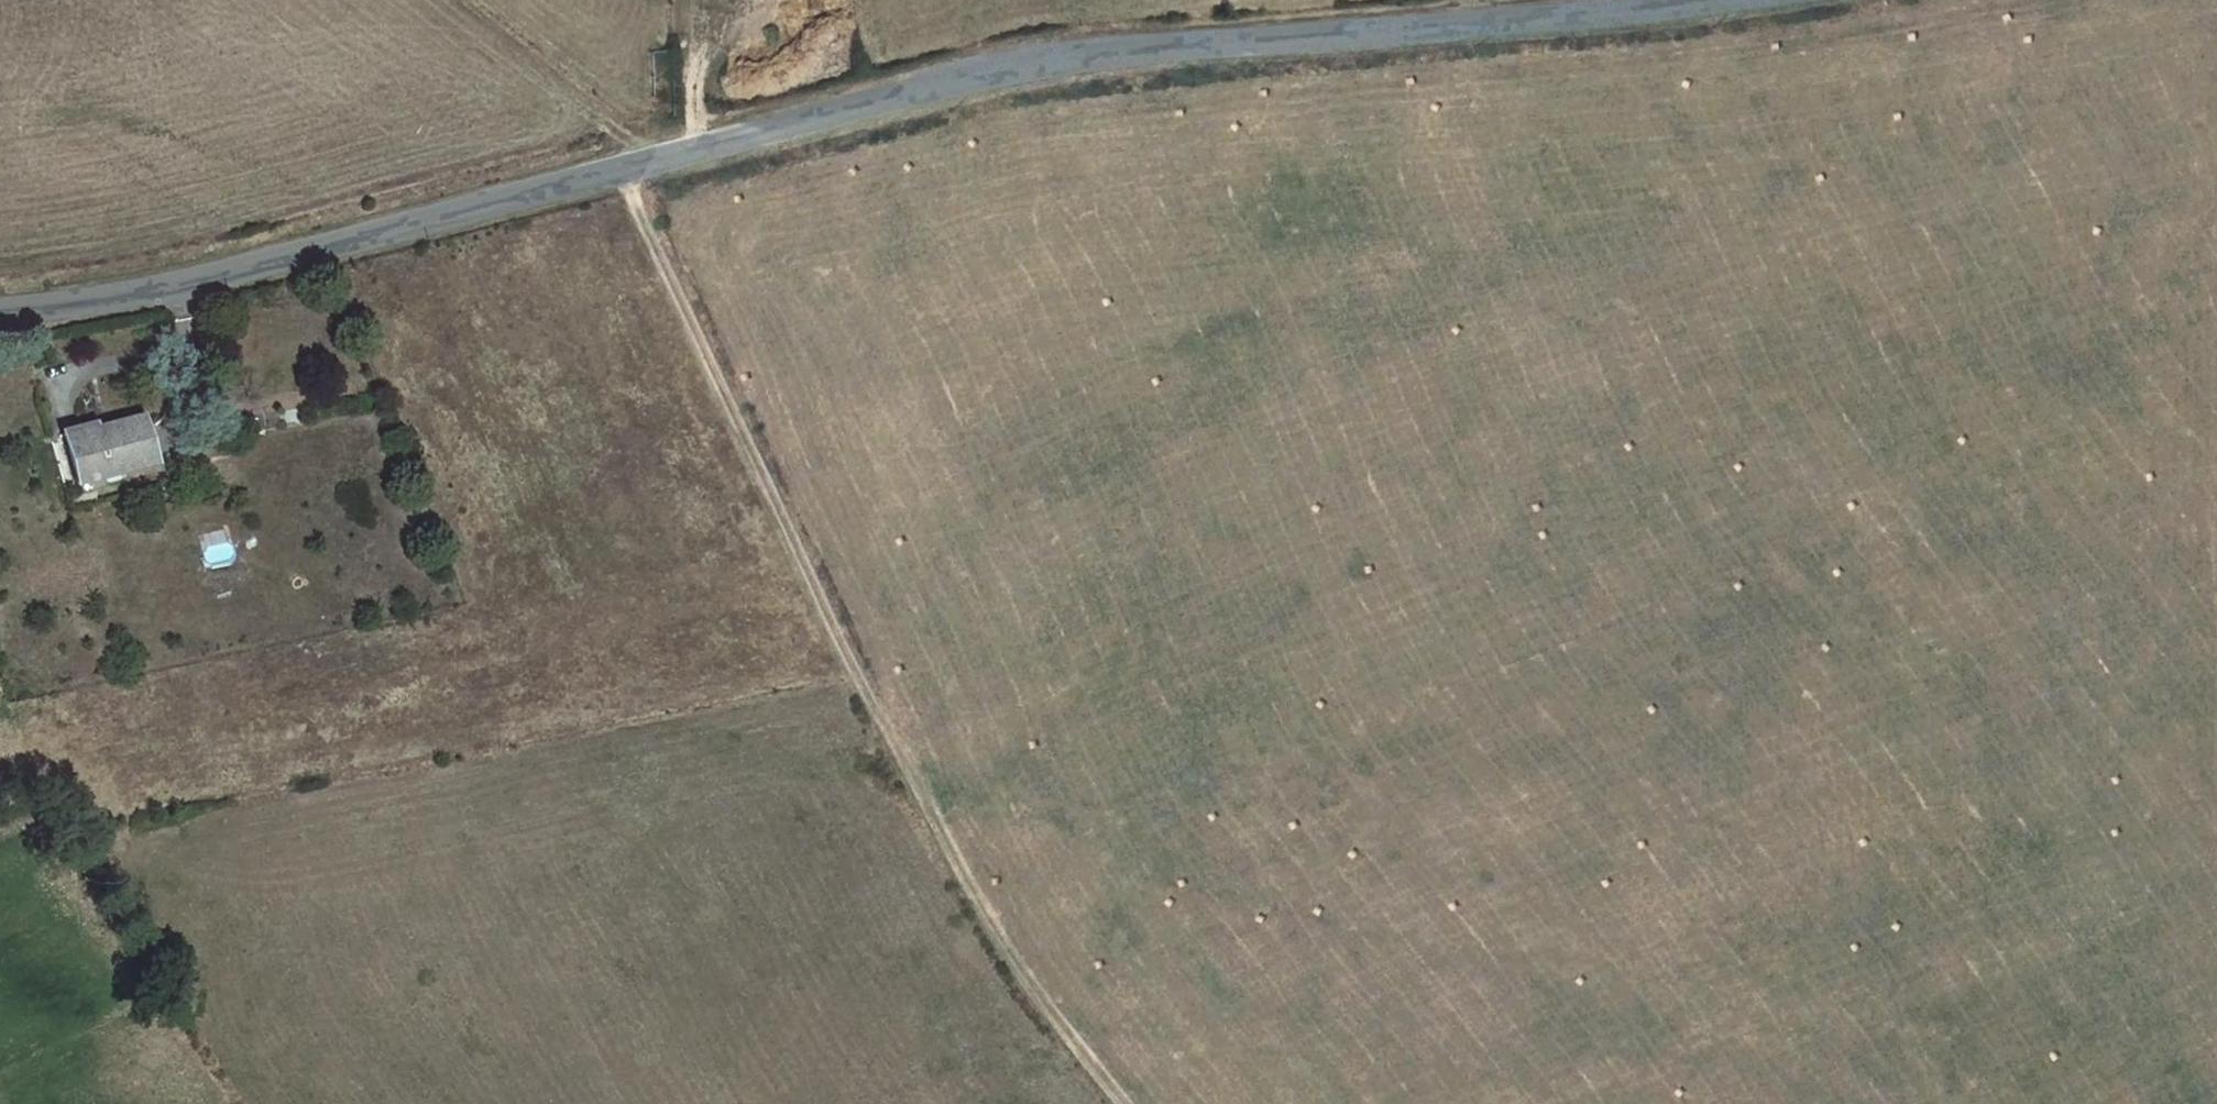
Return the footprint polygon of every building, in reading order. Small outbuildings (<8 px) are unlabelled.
[(126,445),(112,399),(69,412),(71,418),(41,426),(55,464),(126,445)]
